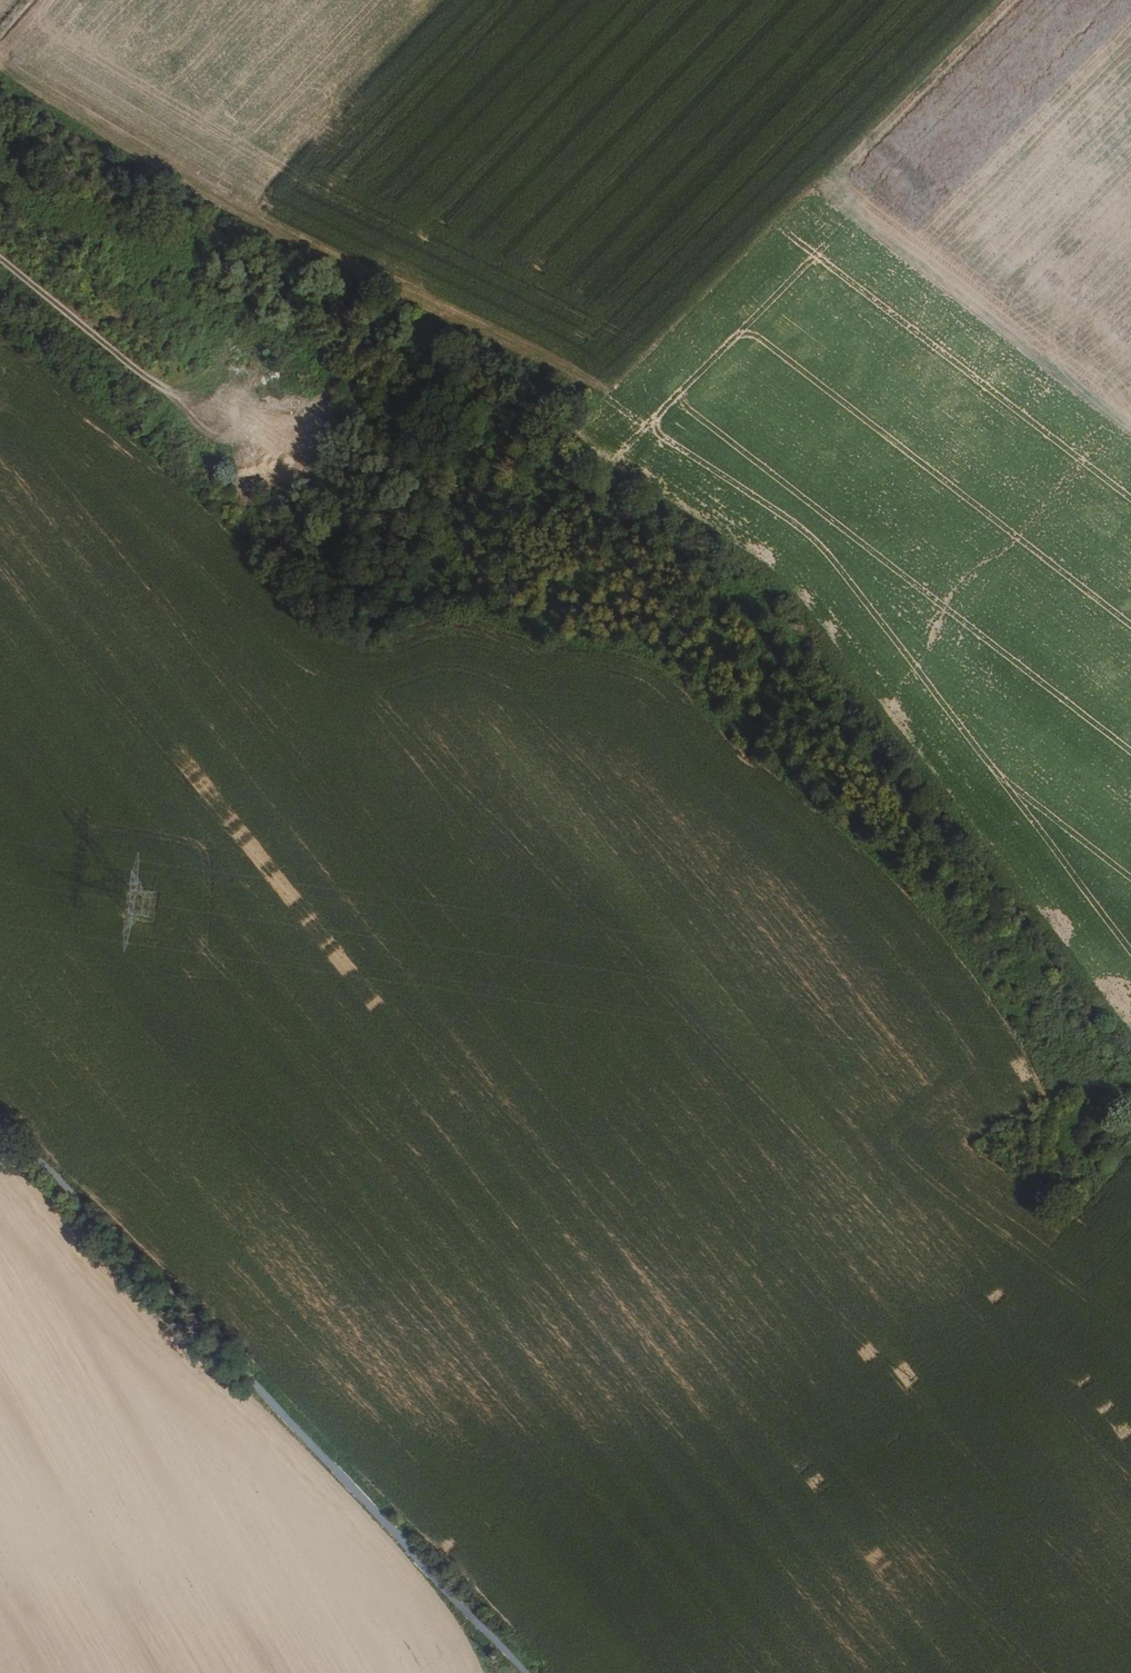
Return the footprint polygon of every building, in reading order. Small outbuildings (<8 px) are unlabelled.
[(968,1145),(974,1151),(977,1145),(972,1140),(968,1145)] [(1106,1152),(1100,1144),(1091,1151),(1090,1156),(1093,1159),(1098,1158),(1106,1152)]
